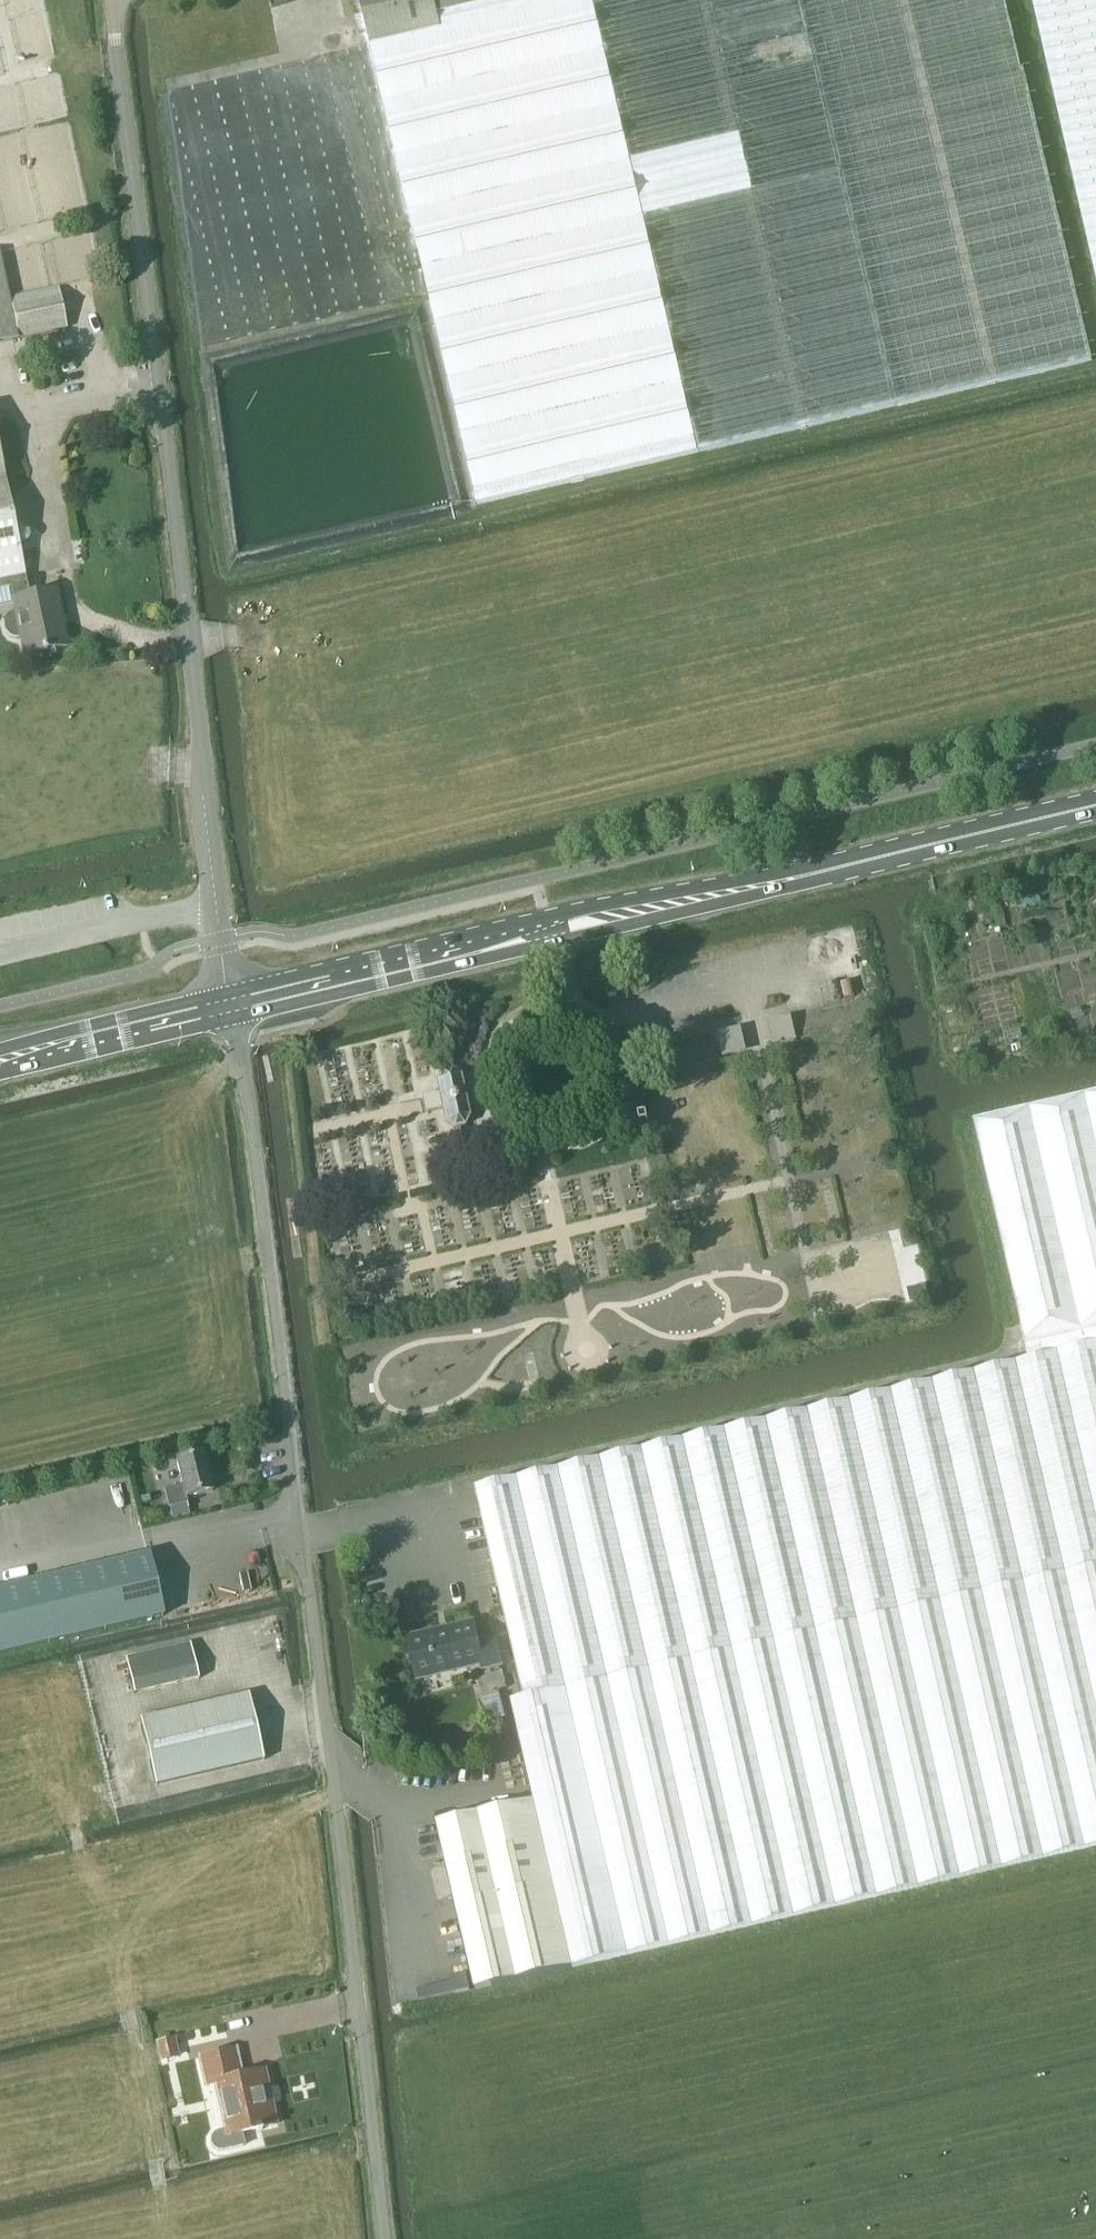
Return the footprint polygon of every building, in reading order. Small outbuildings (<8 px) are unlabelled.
[(368,33),(370,41),(443,23),(441,14),(499,0),(360,0),(364,16),(356,18),(360,35),(368,33)] [(443,23),(370,41),(478,504),(699,451),(592,0),(499,0),(441,14),(443,23)] [(1034,125),(1006,0),(592,0),(699,451),(699,452),(1094,360),(1036,125),(1034,125)] [(1095,270),(1095,0),(1033,0),(1095,270)] [(66,328),(58,287),(9,297),(0,250),(0,341),(21,337),(66,328)] [(11,584),(24,581),(0,469),(0,586),(11,584)] [(67,647),(55,591),(27,596),(24,581),(11,584),(16,612),(10,613),(5,618),(4,624),(6,632),(10,637),(15,639),(21,638),(24,654),(67,647)] [(755,1047),(752,1037),(731,1042),(734,1052),(755,1047)] [(466,1126),(470,1116),(461,1076),(453,1069),(442,1072),(437,1083),(440,1094),(423,1098),(427,1114),(444,1110),(446,1121),(455,1129),(466,1126)] [(974,1121),(1029,1358),(476,1487),(524,1696),(511,1701),(534,1800),(437,1823),(476,1991),(1095,1847),(1095,1092),(974,1121)] [(651,1173),(669,1168),(666,1157),(648,1161),(651,1173)] [(188,1497),(214,1491),(205,1455),(177,1461),(183,1484),(165,1488),(170,1508),(189,1503),(188,1497)] [(0,1589),(0,1655),(165,1617),(150,1554),(0,1589)] [(482,1670),(503,1665),(496,1638),(478,1642),(474,1623),(438,1631),(438,1630),(409,1637),(419,1680),(481,1666),(482,1670)] [(246,1697),(141,1720),(156,1786),(261,1762),(246,1697)] [(159,2064),(181,2058),(176,2038),(154,2043),(159,2064)] [(218,2150),(223,2150),(244,2146),(242,2133),(257,2129),(257,2132),(263,2130),(262,2128),(276,2125),(276,2124),(273,2124),(266,2092),(268,2091),(264,2071),(237,2077),(231,2050),(201,2057),(208,2085),(222,2082),(232,2129),(219,2132),(215,2134),(212,2138),(212,2143),(214,2147),(218,2150)]
